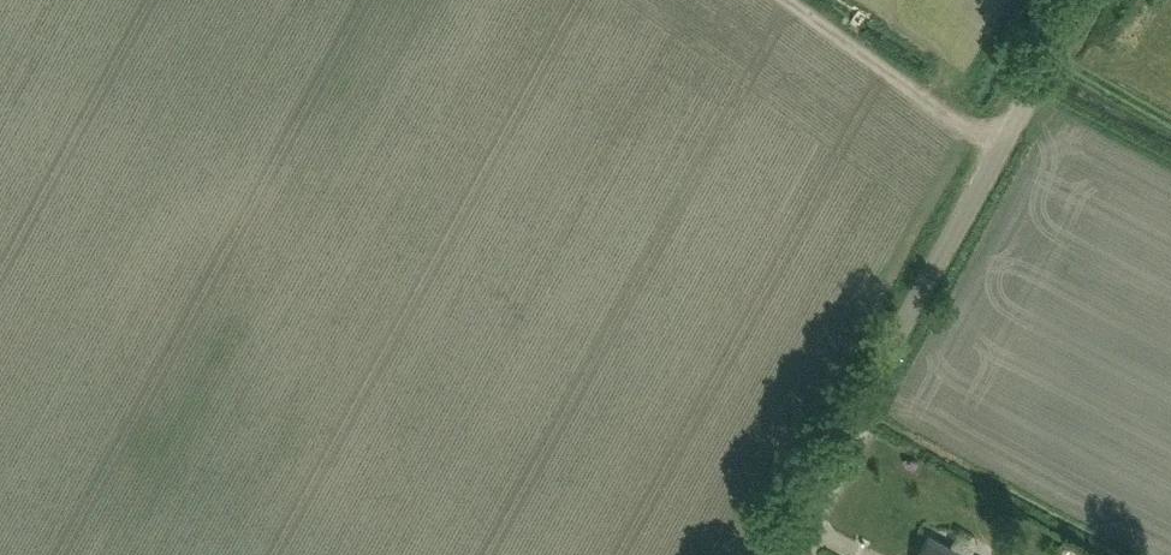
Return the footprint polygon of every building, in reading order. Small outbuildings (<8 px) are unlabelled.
[(929,537),(919,554),(963,554),(929,537)]
